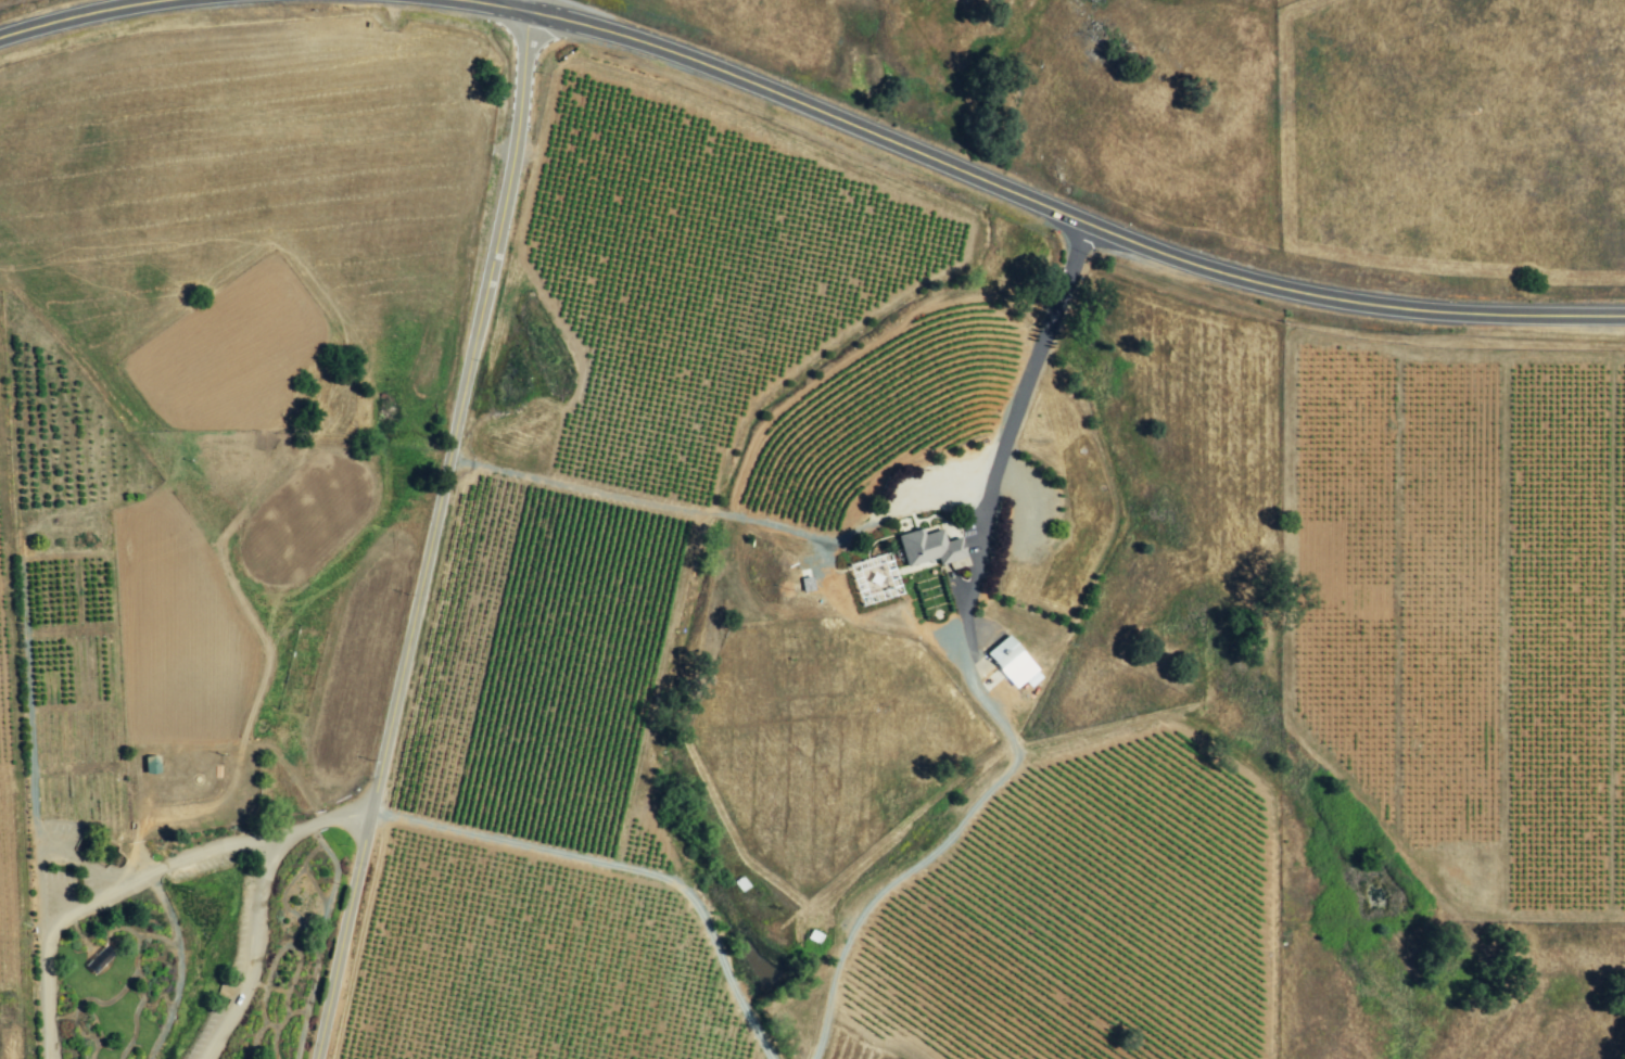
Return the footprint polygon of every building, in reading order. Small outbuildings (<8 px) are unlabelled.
[(960,536),(943,541),(940,531),(921,537),(917,528),(894,536),(904,566),(934,557),(937,567),(967,558),(960,536)] [(1028,688),(1041,676),(1004,636),(983,655),(1013,688),(1021,681),(1028,688)] [(142,757),(143,774),(157,773),(156,756),(142,757)]
